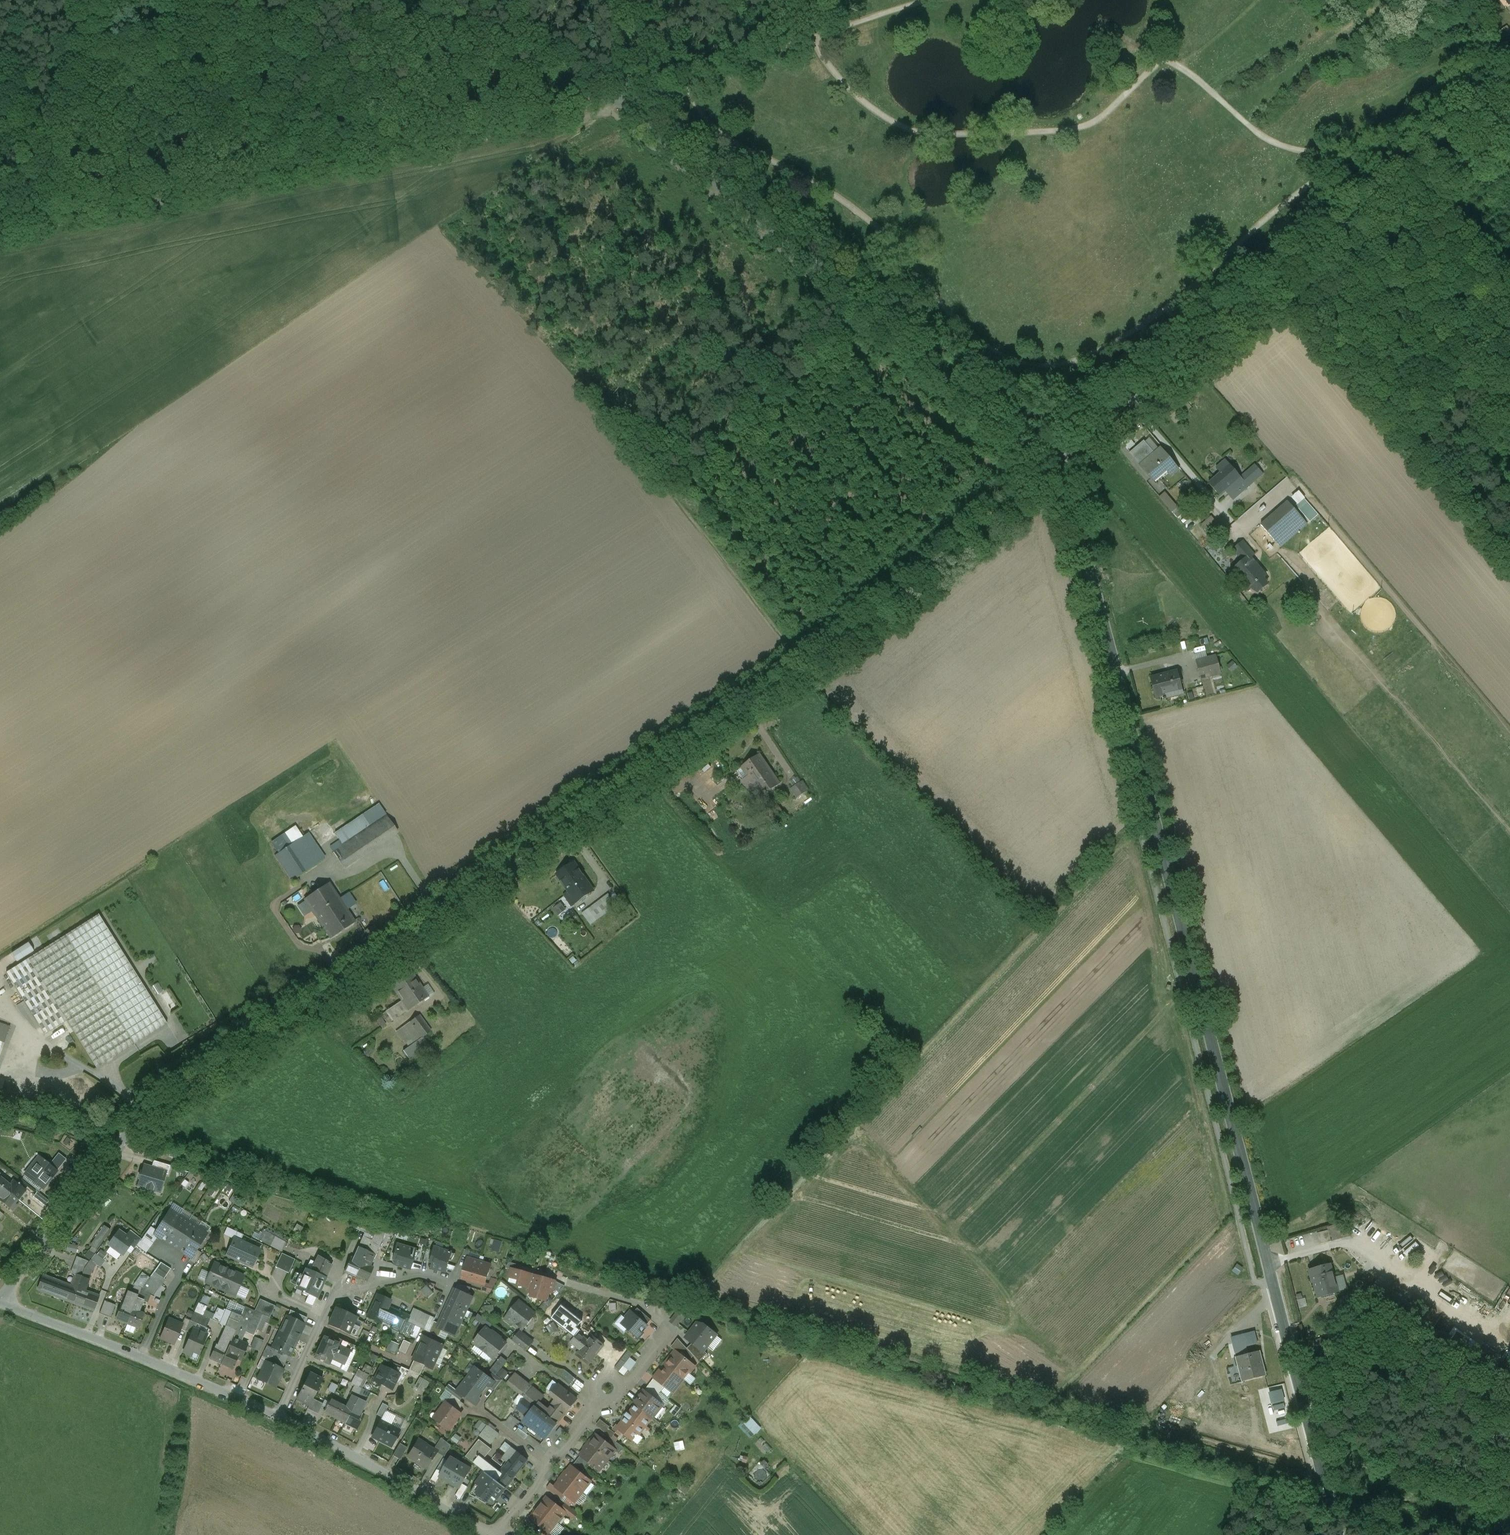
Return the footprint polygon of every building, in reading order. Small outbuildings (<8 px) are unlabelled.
[(1154,456),(1144,444),(1132,455),(1142,466),(1154,456)] [(1179,469),(1162,449),(1154,456),(1142,466),(1141,466),(1153,480),(1165,469),(1171,476),(1179,469)] [(1230,466),(1209,484),(1220,496),(1240,478),(1230,466)] [(1240,478),(1220,496),(1228,505),(1263,475),(1255,466),(1240,478)] [(1273,473),(1266,479),(1274,488),(1278,485),(1277,483),(1279,481),(1273,473)] [(1184,514),(1165,493),(1160,498),(1178,519),(1184,514)] [(1306,497),(1297,504),(1312,522),(1321,514),(1306,497)] [(1287,503),(1261,526),(1274,541),(1300,518),(1287,503)] [(1212,517),(1202,525),(1212,537),(1222,529),(1212,517)] [(1300,518),(1274,541),(1280,547),(1306,525),(1300,518)] [(1255,555),(1243,542),(1233,550),(1243,562),(1248,557),(1250,559),(1255,555)] [(1250,559),(1248,557),(1243,562),(1242,562),(1244,564),(1232,574),(1238,581),(1241,580),(1250,590),(1266,577),(1250,559)] [(1216,657),(1196,662),(1200,679),(1220,673),(1216,657)] [(1177,672),(1151,678),(1156,696),(1181,690),(1177,672)] [(760,756),(743,768),(749,776),(752,780),(768,769),(760,756)] [(768,769),(752,780),(749,776),(742,781),(748,790),(755,785),(762,795),(779,784),(768,769)] [(801,783),(791,789),(798,798),(808,792),(801,783)] [(359,817),(335,834),(340,840),(330,847),(344,867),(397,832),(379,804),(359,817)] [(296,826),(272,843),(279,853),(295,842),(303,854),(316,846),(308,833),(303,837),(296,826)] [(303,854),(295,842),(279,853),(276,856),(293,881),(325,859),(316,846),(303,854)] [(575,863),(557,875),(569,892),(586,881),(575,863)] [(345,895),(335,881),(329,885),(339,899),(345,895)] [(569,892),(564,895),(571,906),(594,891),(586,881),(569,892)] [(306,900),(321,924),(331,938),(354,922),(343,906),(343,905),(339,899),(329,885),(306,900)] [(608,894),(589,909),(597,921),(617,906),(608,894)] [(345,895),(339,899),(343,905),(349,901),(345,895)] [(321,924),(306,900),(297,907),(312,930),(321,924)] [(560,916),(568,909),(563,902),(554,908),(560,916)] [(99,915),(6,973),(45,1035),(66,1021),(96,1069),(167,1024),(99,915)] [(411,973),(392,986),(408,1010),(428,997),(411,973)] [(170,1011),(179,1006),(169,989),(161,993),(170,1011)] [(419,1016),(409,1022),(420,1037),(430,1030),(419,1016)] [(417,1041),(408,1048),(412,1054),(421,1047),(417,1041)] [(60,1168),(67,1158),(60,1152),(52,1163),(60,1168)] [(56,1171),(40,1158),(26,1175),(42,1188),(56,1171)] [(171,1166),(154,1161),(151,1168),(165,1172),(165,1174),(168,1175),(171,1166)] [(151,1168),(145,1166),(138,1187),(155,1192),(157,1184),(162,1186),(165,1174),(165,1172),(151,1168)] [(0,1175),(0,1185),(6,1190),(9,1186),(5,1181),(6,1180),(0,1175)] [(25,1191),(13,1181),(9,1186),(6,1190),(18,1200),(25,1191)] [(6,1190),(1,1197),(0,1198),(0,1201),(12,1211),(17,1206),(15,1204),(18,1200),(6,1190)] [(54,1197),(44,1190),(40,1195),(49,1202),(54,1197)] [(40,1195),(37,1192),(33,1197),(46,1207),(49,1202),(40,1195)] [(1375,1205),(1372,1208),(1381,1215),(1384,1212),(1375,1205)] [(170,1211),(163,1221),(162,1221),(161,1223),(161,1224),(157,1231),(155,1234),(156,1236),(162,1239),(164,1235),(167,1236),(179,1217),(170,1211)] [(179,1217),(167,1236),(169,1238),(166,1242),(173,1246),(188,1223),(179,1217)] [(188,1223),(173,1246),(180,1250),(182,1246),(185,1248),(197,1229),(188,1223)] [(104,1226),(95,1240),(101,1244),(110,1230),(104,1226)] [(372,1241),(362,1262),(371,1266),(387,1229),(378,1226),(372,1241)] [(151,1227),(144,1237),(153,1244),(157,1239),(155,1237),(156,1236),(155,1234),(157,1231),(151,1227)] [(197,1229),(185,1248),(187,1250),(184,1254),(191,1258),(196,1250),(198,1248),(199,1248),(200,1246),(200,1244),(206,1235),(197,1229)] [(141,1239),(131,1230),(126,1237),(133,1242),(130,1246),(134,1249),(141,1239)] [(273,1238),(268,1236),(269,1234),(263,1231),(258,1240),(281,1252),(286,1243),(274,1236),(273,1238)] [(126,1237),(119,1232),(109,1245),(123,1255),(130,1246),(133,1242),(126,1237)] [(1379,1235),(1374,1242),(1381,1247),(1386,1239),(1379,1235)] [(363,1237),(354,1259),(362,1262),(372,1241),(363,1237)] [(235,1239),(227,1256),(252,1268),(260,1250),(235,1239)] [(495,1240),(494,1251),(502,1252),(503,1240),(495,1240)] [(69,1243),(67,1251),(77,1253),(79,1246),(69,1243)] [(417,1251),(397,1245),(392,1259),(395,1260),(394,1265),(410,1269),(412,1262),(412,1261),(413,1258),(416,1259),(418,1251),(417,1251),(417,1254),(417,1251)] [(335,1257),(321,1248),(318,1256),(332,1264),(335,1257)] [(456,1254),(443,1250),(443,1251),(433,1248),(429,1262),(432,1263),(430,1267),(446,1272),(449,1261),(452,1262),(456,1254)] [(202,1254),(196,1250),(191,1258),(189,1261),(195,1264),(202,1254)] [(94,1255),(89,1251),(85,1257),(90,1261),(91,1260),(94,1255)] [(332,1264),(318,1256),(315,1263),(311,1261),(307,1269),(312,1272),(326,1278),(332,1264)] [(89,1262),(77,1257),(74,1265),(84,1269),(86,1267),(89,1262)] [(354,1259),(351,1257),(345,1272),(356,1277),(362,1262),(354,1259)] [(303,1270),(279,1259),(276,1267),(296,1277),(299,1271),(302,1273),(303,1270)] [(479,1263),(468,1259),(462,1278),(474,1282),(479,1263)] [(96,1264),(91,1260),(90,1261),(89,1262),(86,1267),(92,1271),(96,1264)] [(371,1266),(362,1262),(356,1277),(367,1282),(373,1268),(371,1266)] [(171,1269),(161,1263),(150,1277),(162,1286),(166,1280),(165,1279),(171,1269)] [(491,1266),(479,1263),(474,1282),(485,1285),(491,1266)] [(521,1266),(510,1263),(506,1268),(512,1270),(512,1269),(520,1271),(521,1266)] [(84,1269),(74,1265),(71,1272),(74,1274),(75,1275),(75,1274),(81,1277),(84,1269)] [(215,1265),(207,1282),(221,1289),(229,1271),(215,1265)] [(1329,1265),(1309,1271),(1313,1284),(1318,1298),(1337,1293),(1329,1265)] [(92,1271),(86,1267),(84,1269),(81,1277),(87,1279),(88,1280),(88,1279),(89,1279),(92,1271)] [(296,1277),(276,1267),(269,1282),(270,1282),(270,1280),(280,1285),(279,1287),(280,1287),(281,1284),(279,1283),(281,1278),(293,1283),(294,1283),(293,1282),(296,1277)] [(520,1271),(512,1269),(512,1270),(510,1278),(519,1281),(520,1283),(519,1286),(530,1289),(534,1275),(520,1271)] [(229,1271),(221,1289),(237,1295),(245,1278),(229,1271)] [(302,1273),(299,1271),(296,1277),(307,1282),(310,1276),(302,1273)] [(326,1278),(312,1272),(310,1276),(307,1282),(321,1288),(326,1278)] [(81,1277),(75,1274),(75,1275),(71,1286),(77,1288),(81,1277)] [(530,1289),(528,1293),(532,1294),(534,1298),(539,1299),(545,1278),(534,1275),(530,1289)] [(54,1280),(43,1276),(38,1290),(49,1294),(54,1280)] [(87,1279),(81,1277),(77,1288),(83,1291),(87,1279)] [(141,1290),(140,1291),(138,1296),(137,1298),(143,1301),(148,1303),(151,1296),(154,1297),(162,1286),(150,1277),(142,1288),(141,1290)] [(307,1282),(296,1277),(293,1282),(294,1283),(304,1288),(307,1282)] [(555,1281),(545,1278),(539,1299),(543,1301),(549,1298),(550,1293),(552,1293),(555,1281)] [(71,1286),(54,1280),(49,1294),(72,1303),(77,1288),(71,1286)] [(321,1288),(307,1282),(304,1288),(302,1293),(316,1300),(321,1288)] [(422,1291),(429,1297),(435,1292),(428,1285),(422,1291)] [(135,1286),(132,1293),(138,1296),(140,1291),(141,1290),(142,1288),(135,1286)] [(83,1291),(77,1288),(72,1303),(83,1307),(88,1293),(83,1291)] [(473,1298),(456,1290),(450,1303),(467,1311),(473,1298)] [(99,1296),(85,1291),(88,1293),(83,1307),(94,1311),(99,1296)] [(132,1293),(129,1292),(123,1306),(133,1310),(137,1298),(138,1296),(132,1293)] [(391,1301),(377,1295),(372,1306),(386,1312),(389,1307),(391,1301)] [(313,1305),(297,1297),(294,1305),(310,1312),(313,1305)] [(143,1301),(137,1298),(133,1310),(139,1312),(143,1301)] [(255,1312),(263,1315),(270,1319),(276,1307),(260,1300),(255,1312)] [(116,1306),(104,1301),(100,1314),(111,1318),(116,1306)] [(535,1314),(520,1302),(509,1315),(517,1321),(515,1323),(523,1330),(535,1314)] [(467,1311),(450,1303),(444,1315),(461,1323),(467,1311)] [(123,1306),(121,1305),(116,1320),(127,1324),(133,1310),(123,1306)] [(485,1305),(484,1313),(494,1314),(495,1306),(485,1305)] [(386,1312),(372,1306),(367,1317),(381,1324),(383,1318),(386,1312)] [(255,1312),(246,1307),(242,1317),(239,1322),(247,1326),(256,1330),(263,1315),(255,1312)] [(400,1312),(389,1307),(386,1312),(397,1318),(400,1312)] [(218,1308),(212,1320),(220,1324),(221,1324),(226,1312),(224,1311),(218,1308)] [(348,1314),(336,1308),(329,1325),(349,1334),(356,1319),(349,1316),(348,1314)] [(430,1317),(413,1309),(410,1316),(407,1323),(415,1326),(424,1330),(430,1317)] [(652,1321),(638,1309),(634,1313),(647,1325),(652,1321)] [(139,1312),(133,1310),(127,1324),(139,1329),(144,1314),(139,1312)] [(226,1312),(221,1324),(220,1324),(226,1327),(233,1313),(227,1310),(226,1311),(225,1310),(224,1311),(226,1312)] [(307,1318),(290,1311),(288,1316),(288,1317),(288,1316),(304,1324),(307,1318)] [(210,1319),(194,1312),(191,1321),(206,1328),(210,1319)] [(397,1318),(386,1312),(383,1318),(394,1323),(391,1328),(399,1332),(404,1321),(397,1318)] [(410,1316),(400,1312),(397,1318),(404,1321),(407,1323),(410,1316)] [(570,1322),(557,1312),(551,1319),(564,1330),(570,1322)] [(634,1313),(632,1312),(624,1320),(625,1321),(627,1328),(627,1329),(638,1339),(644,1332),(643,1332),(648,1326),(647,1325),(634,1313)] [(226,1327),(218,1346),(216,1345),(210,1359),(221,1364),(227,1350),(239,1322),(242,1317),(233,1313),(226,1327)] [(461,1323),(444,1315),(440,1324),(438,1328),(443,1330),(455,1336),(461,1323)] [(304,1324),(288,1316),(288,1317),(281,1332),(296,1339),(296,1338),(298,1338),(304,1324)] [(191,1321),(185,1318),(182,1325),(180,1329),(186,1332),(191,1321)] [(169,1320),(161,1338),(174,1344),(180,1329),(182,1325),(169,1320)] [(407,1323),(404,1321),(399,1332),(406,1335),(407,1331),(412,1333),(415,1326),(407,1323)] [(239,1322),(227,1350),(233,1352),(238,1341),(239,1342),(240,1342),(247,1326),(239,1322)] [(440,1324),(435,1322),(430,1333),(440,1337),(443,1330),(438,1328),(440,1324)] [(581,1331),(570,1322),(564,1330),(575,1338),(579,1333),(581,1331)] [(693,1343),(703,1351),(704,1351),(716,1335),(704,1325),(698,1323),(686,1338),(693,1343)] [(486,1328),(474,1343),(484,1351),(497,1336),(486,1328)] [(207,1335),(194,1329),(184,1352),(191,1355),(192,1352),(198,1355),(207,1335)] [(281,1332),(280,1331),(269,1355),(272,1357),(276,1350),(289,1356),(290,1357),(298,1339),(298,1338),(296,1338),(296,1339),(281,1332)] [(533,1343),(521,1333),(514,1342),(526,1351),(533,1343)] [(579,1333),(575,1338),(585,1345),(589,1340),(579,1333)] [(444,1346),(424,1336),(418,1348),(438,1358),(444,1346)] [(497,1336),(484,1351),(494,1359),(507,1344),(497,1336)] [(604,1345),(592,1336),(589,1340),(585,1345),(597,1355),(604,1345)] [(1491,1336),(1487,1342),(1500,1350),(1504,1343),(1491,1336)] [(256,1337),(251,1347),(261,1351),(265,1340),(256,1337)] [(585,1345),(575,1338),(571,1343),(581,1350),(585,1345)] [(336,1344),(324,1339),(316,1358),(329,1364),(331,1359),(343,1365),(349,1352),(349,1351),(337,1346),(337,1345),(336,1344)] [(355,1346),(339,1339),(336,1344),(337,1345),(337,1346),(349,1351),(349,1352),(352,1353),(355,1346)] [(411,1343),(403,1340),(398,1351),(406,1354),(411,1343)] [(688,1353),(677,1340),(671,1348),(677,1353),(684,1358),(688,1353)] [(247,1345),(240,1342),(239,1342),(238,1341),(233,1352),(238,1355),(237,1358),(241,1360),(247,1345)] [(395,1353),(399,1344),(392,1341),(389,1350),(395,1353)] [(703,1351),(693,1343),(687,1349),(699,1362),(708,1354),(704,1351),(703,1351)] [(597,1355),(585,1345),(581,1350),(577,1355),(589,1365),(597,1355)] [(438,1358),(418,1348),(413,1360),(413,1361),(424,1366),(433,1370),(438,1358)] [(233,1352),(227,1350),(221,1364),(232,1369),(237,1358),(238,1355),(233,1352)] [(289,1356),(276,1350),(272,1357),(286,1363),(289,1356)] [(629,1350),(615,1369),(620,1372),(634,1354),(629,1350)] [(1259,1352),(1236,1357),(1243,1383),(1266,1377),(1259,1352)] [(269,1355),(264,1353),(261,1360),(266,1362),(269,1364),(272,1357),(269,1355)] [(677,1353),(672,1359),(669,1360),(665,1365),(667,1367),(670,1369),(683,1379),(684,1380),(695,1367),(689,1362),(684,1358),(677,1353)] [(688,1353),(684,1358),(689,1362),(693,1358),(688,1353)] [(501,1356),(493,1371),(507,1378),(510,1372),(504,1368),(509,1360),(501,1356)] [(286,1363),(272,1357),(269,1364),(283,1370),(286,1363)] [(544,1367),(531,1357),(524,1366),(537,1376),(544,1367)] [(424,1366),(413,1361),(409,1371),(410,1371),(420,1376),(424,1366)] [(269,1364),(266,1362),(258,1379),(276,1388),(280,1377),(283,1371),(283,1370),(269,1364)] [(398,1374),(382,1367),(375,1381),(390,1389),(391,1386),(392,1387),(394,1383),(398,1375),(398,1374)] [(401,1367),(398,1374),(398,1375),(394,1383),(400,1386),(410,1371),(409,1371),(401,1367)] [(667,1367),(663,1373),(661,1371),(655,1378),(666,1387),(668,1389),(671,1385),(676,1390),(684,1380),(683,1379),(670,1369),(667,1367)] [(490,1378),(476,1368),(467,1380),(483,1392),(487,1386),(490,1386),(491,1387),(494,1382),(490,1378)] [(369,1376),(358,1370),(356,1375),(367,1380),(369,1376)] [(577,1380),(565,1370),(560,1378),(571,1387),(577,1380)] [(503,1381),(494,1373),(490,1378),(494,1382),(491,1387),(496,1390),(503,1381)] [(310,1374),(305,1382),(300,1390),(301,1391),(297,1399),(309,1406),(313,1399),(322,1380),(310,1374)] [(530,1385),(515,1374),(507,1385),(520,1395),(521,1396),(521,1395),(528,1387),(529,1387),(530,1385)] [(367,1380),(356,1375),(351,1384),(355,1386),(362,1390),(362,1389),(367,1380)] [(666,1387),(655,1378),(649,1385),(661,1394),(666,1387)] [(483,1392),(467,1380),(458,1391),(458,1392),(464,1396),(476,1406),(480,1401),(479,1400),(479,1397),(483,1392)] [(458,1391),(450,1385),(446,1390),(453,1395),(460,1401),(464,1396),(458,1392),(458,1391)] [(661,1394),(649,1385),(644,1391),(656,1400),(661,1394)] [(362,1390),(355,1386),(350,1395),(352,1396),(346,1406),(352,1409),(358,1398),(362,1390)] [(577,1400),(559,1386),(552,1396),(557,1400),(553,1405),(565,1415),(577,1400)] [(368,1392),(362,1389),(362,1390),(358,1398),(363,1401),(365,1402),(370,1393),(368,1392)] [(544,1398),(533,1389),(525,1399),(536,1407),(545,1415),(549,1410),(540,1403),(544,1398)] [(1284,1389),(1271,1392),(1274,1404),(1287,1400),(1284,1389)] [(656,1400),(644,1391),(635,1404),(653,1418),(663,1406),(656,1400)] [(460,1401),(453,1395),(447,1403),(459,1412),(465,1404),(460,1401)] [(521,1396),(520,1395),(514,1403),(519,1406),(525,1398),(521,1395),(521,1396)] [(358,1398),(352,1409),(358,1412),(363,1401),(358,1398)] [(525,1399),(525,1398),(519,1406),(517,1408),(528,1417),(536,1407),(525,1399)] [(323,1404),(313,1399),(309,1406),(308,1409),(318,1414),(323,1404)] [(342,1404),(331,1399),(324,1412),(337,1419),(341,1412),(339,1410),(342,1404)] [(446,1403),(435,1418),(450,1430),(462,1415),(459,1412),(447,1403),(446,1403)] [(346,1406),(342,1404),(339,1410),(341,1412),(337,1419),(345,1423),(352,1409),(346,1406)] [(383,1404),(377,1415),(383,1418),(388,1406),(383,1404)] [(620,1427),(618,1426),(615,1430),(621,1435),(622,1433),(632,1440),(637,1434),(639,1435),(653,1418),(635,1404),(636,1405),(631,1412),(633,1413),(632,1416),(628,1413),(625,1417),(627,1418),(620,1427)] [(553,1405),(549,1410),(545,1415),(557,1424),(565,1415),(553,1405)] [(545,1415),(536,1407),(528,1417),(524,1422),(546,1439),(557,1424),(545,1415)] [(358,1412),(352,1409),(345,1423),(356,1428),(363,1415),(358,1412)] [(752,1438),(763,1428),(752,1416),(740,1426),(752,1438)] [(481,1420),(477,1427),(483,1431),(488,1424),(481,1420)] [(400,1430),(381,1421),(373,1437),(392,1446),(400,1430)] [(610,1428),(601,1421),(597,1426),(605,1433),(609,1429),(610,1428)] [(488,1425),(480,1437),(491,1445),(499,1434),(488,1425)] [(519,1428),(515,1433),(525,1440),(528,1435),(519,1428)] [(609,1429),(605,1433),(612,1438),(615,1434),(609,1429)] [(639,1435),(637,1434),(632,1440),(638,1445),(643,1438),(639,1435)] [(608,1444),(597,1435),(592,1441),(593,1442),(590,1446),(608,1461),(616,1451),(616,1450),(608,1444)] [(442,1438),(435,1450),(438,1452),(438,1453),(445,1457),(452,1446),(442,1438)] [(612,1438),(608,1444),(616,1450),(616,1451),(620,1454),(624,1448),(612,1438)] [(435,1450),(418,1440),(408,1457),(428,1469),(438,1453),(438,1452),(435,1450)] [(492,1450),(480,1440),(466,1457),(474,1463),(480,1456),(484,1460),(492,1450)] [(407,1448),(400,1444),(393,1456),(400,1460),(407,1448)] [(608,1461),(590,1446),(586,1451),(585,1450),(581,1456),(590,1464),(600,1471),(608,1461)] [(517,1452),(503,1468),(515,1477),(528,1461),(517,1452)] [(484,1460),(480,1456),(474,1463),(485,1472),(488,1474),(494,1479),(500,1472),(484,1460)] [(590,1464),(581,1456),(577,1462),(586,1469),(590,1464)] [(462,1463),(452,1457),(440,1477),(450,1483),(462,1463)] [(586,1469),(577,1462),(572,1467),(582,1474),(586,1469)] [(462,1463),(450,1483),(460,1489),(472,1469),(462,1463)] [(572,1467),(567,1473),(568,1473),(565,1478),(583,1492),(591,1482),(582,1474),(572,1467)] [(514,1479),(502,1470),(500,1472),(494,1479),(507,1489),(514,1479)] [(507,1489),(494,1479),(488,1474),(478,1487),(472,1496),(488,1505),(493,1499),(496,1502),(507,1489)] [(583,1492),(565,1478),(561,1482),(560,1481),(556,1487),(560,1491),(566,1495),(575,1502),(583,1492)] [(556,1487),(551,1484),(547,1489),(556,1496),(560,1491),(556,1487)] [(566,1495),(560,1491),(556,1496),(562,1501),(566,1495)] [(561,1509),(547,1498),(539,1508),(540,1509),(558,1523),(566,1513),(561,1509)] [(579,1514),(566,1504),(561,1509),(566,1513),(574,1520),(579,1514)] [(558,1523),(540,1509),(536,1513),(531,1519),(545,1530),(550,1534),(550,1533),(558,1523)] [(555,1534),(559,1534),(565,1528),(561,1524),(552,1533),(555,1534)]
